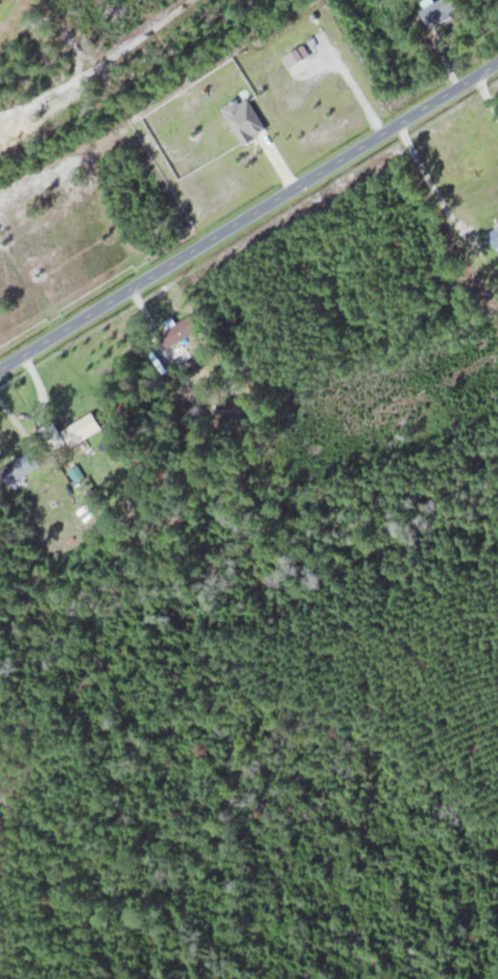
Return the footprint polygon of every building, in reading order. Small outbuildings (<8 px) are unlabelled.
[(456,0),(439,0),(421,11),(430,28),(461,10),(456,0)] [(488,233),(497,247),(497,226),(488,233)] [(201,329),(193,314),(160,331),(168,347),(201,329)] [(64,430),(74,446),(103,427),(93,411),(64,430)] [(31,448),(0,469),(0,472),(10,486),(42,464),(31,448)]
